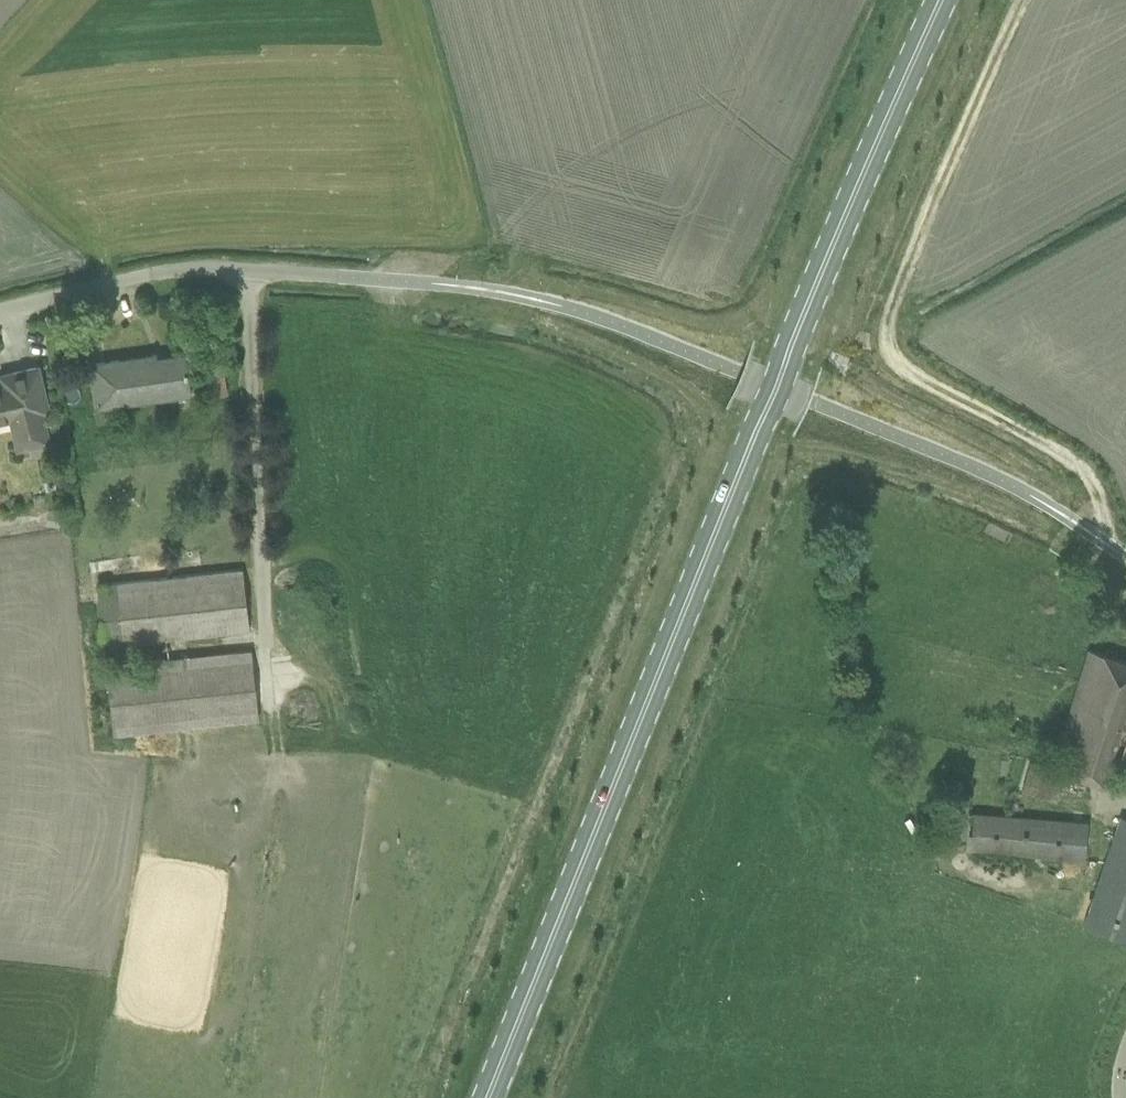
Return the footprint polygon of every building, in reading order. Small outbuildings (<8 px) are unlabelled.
[(190,396),(184,354),(155,358),(154,354),(91,363),(98,409),(190,396)] [(0,382),(0,424),(9,422),(15,451),(51,443),(44,414),(48,413),(37,367),(0,375),(2,381),(0,382)] [(242,568),(96,583),(103,648),(163,642),(163,639),(248,631),(242,568)] [(164,656),(105,663),(113,736),(258,719),(250,649),(164,658),(164,656)] [(1020,789),(1054,799),(1062,772),(1101,786),(1111,759),(1125,770),(1125,767),(1125,661),(1089,649),(1051,768),(1029,761),(1020,789)] [(967,812),(964,850),(1083,860),(1086,821),(967,812)] [(1116,934),(1125,938),(1125,818),(1121,817),(1085,924),(1116,934)]
